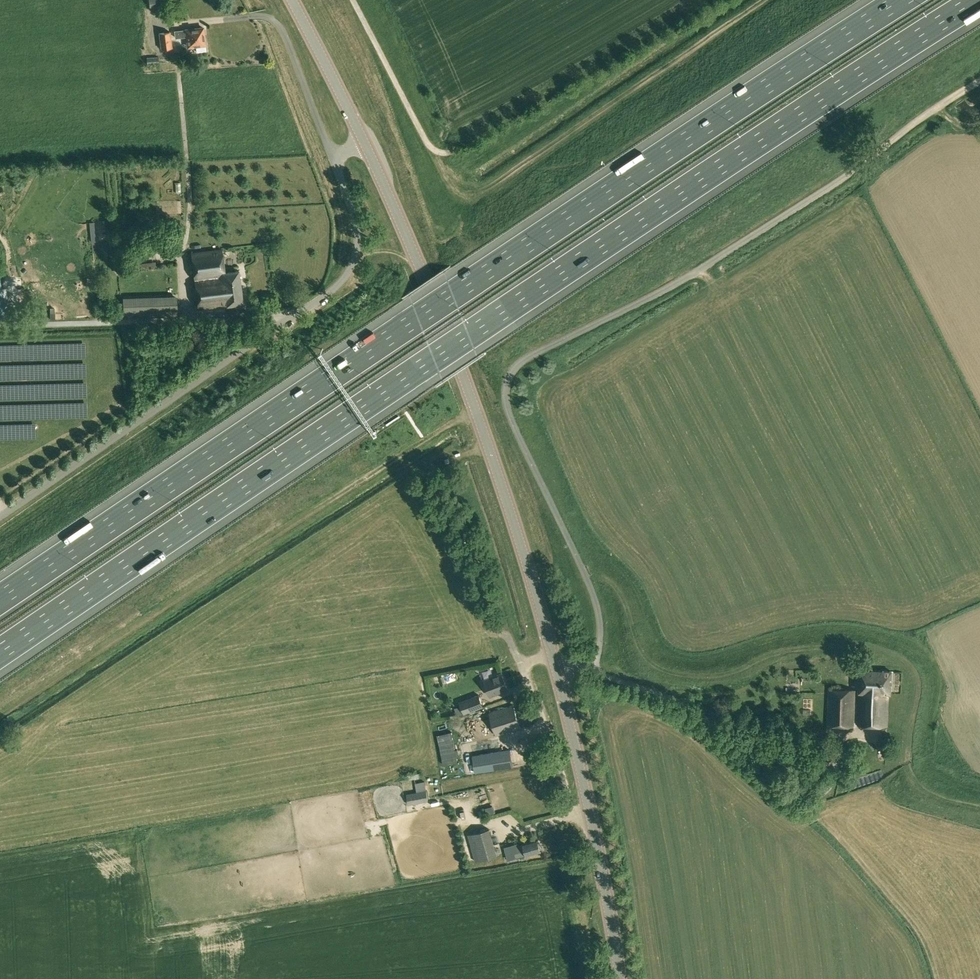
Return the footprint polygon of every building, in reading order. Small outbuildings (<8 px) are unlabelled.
[(203,28),(186,30),(186,29),(174,31),(175,38),(187,36),(188,46),(195,46),(196,52),(206,50),(205,44),(203,28)] [(159,33),(161,49),(172,47),(171,32),(159,33)] [(100,227),(101,238),(109,238),(108,227),(100,227)] [(239,270),(224,272),(222,249),(192,253),(198,308),(227,305),(243,303),(239,270)] [(159,251),(159,256),(145,257),(146,268),(161,268),(161,261),(166,261),(165,251),(159,251)] [(11,318),(8,286),(0,287),(0,318),(11,318)] [(167,316),(166,298),(156,299),(156,317),(167,316)] [(177,298),(166,298),(167,316),(178,316),(177,298)] [(124,318),(135,317),(134,299),(123,300),(124,318)] [(134,299),(135,317),(145,317),(145,299),(134,299)] [(156,317),(156,299),(145,299),(145,317),(156,317)] [(347,351),(351,357),(355,354),(351,348),(347,351)] [(857,724),(887,725),(888,693),(891,693),(892,671),(860,670),(857,724)] [(502,672),(483,679),(490,696),(508,689),(502,672)] [(827,688),(826,724),(854,726),(856,689),(827,688)] [(464,713),(483,706),(479,695),(460,702),(461,705),(464,713)] [(496,735),(520,727),(513,704),(489,712),(496,735)] [(458,715),(464,713),(461,705),(455,707),(458,715)] [(509,749),(473,755),(475,773),(512,768),(509,749)] [(417,792),(407,794),(408,805),(428,801),(425,782),(415,783),(417,792)] [(486,809),(487,815),(496,813),(494,807),(486,809)] [(497,856),(489,830),(467,835),(476,862),(497,856)] [(504,848),(508,861),(527,855),(526,854),(540,851),(537,839),(523,843),(523,844),(519,845),(519,843),(504,848)]
